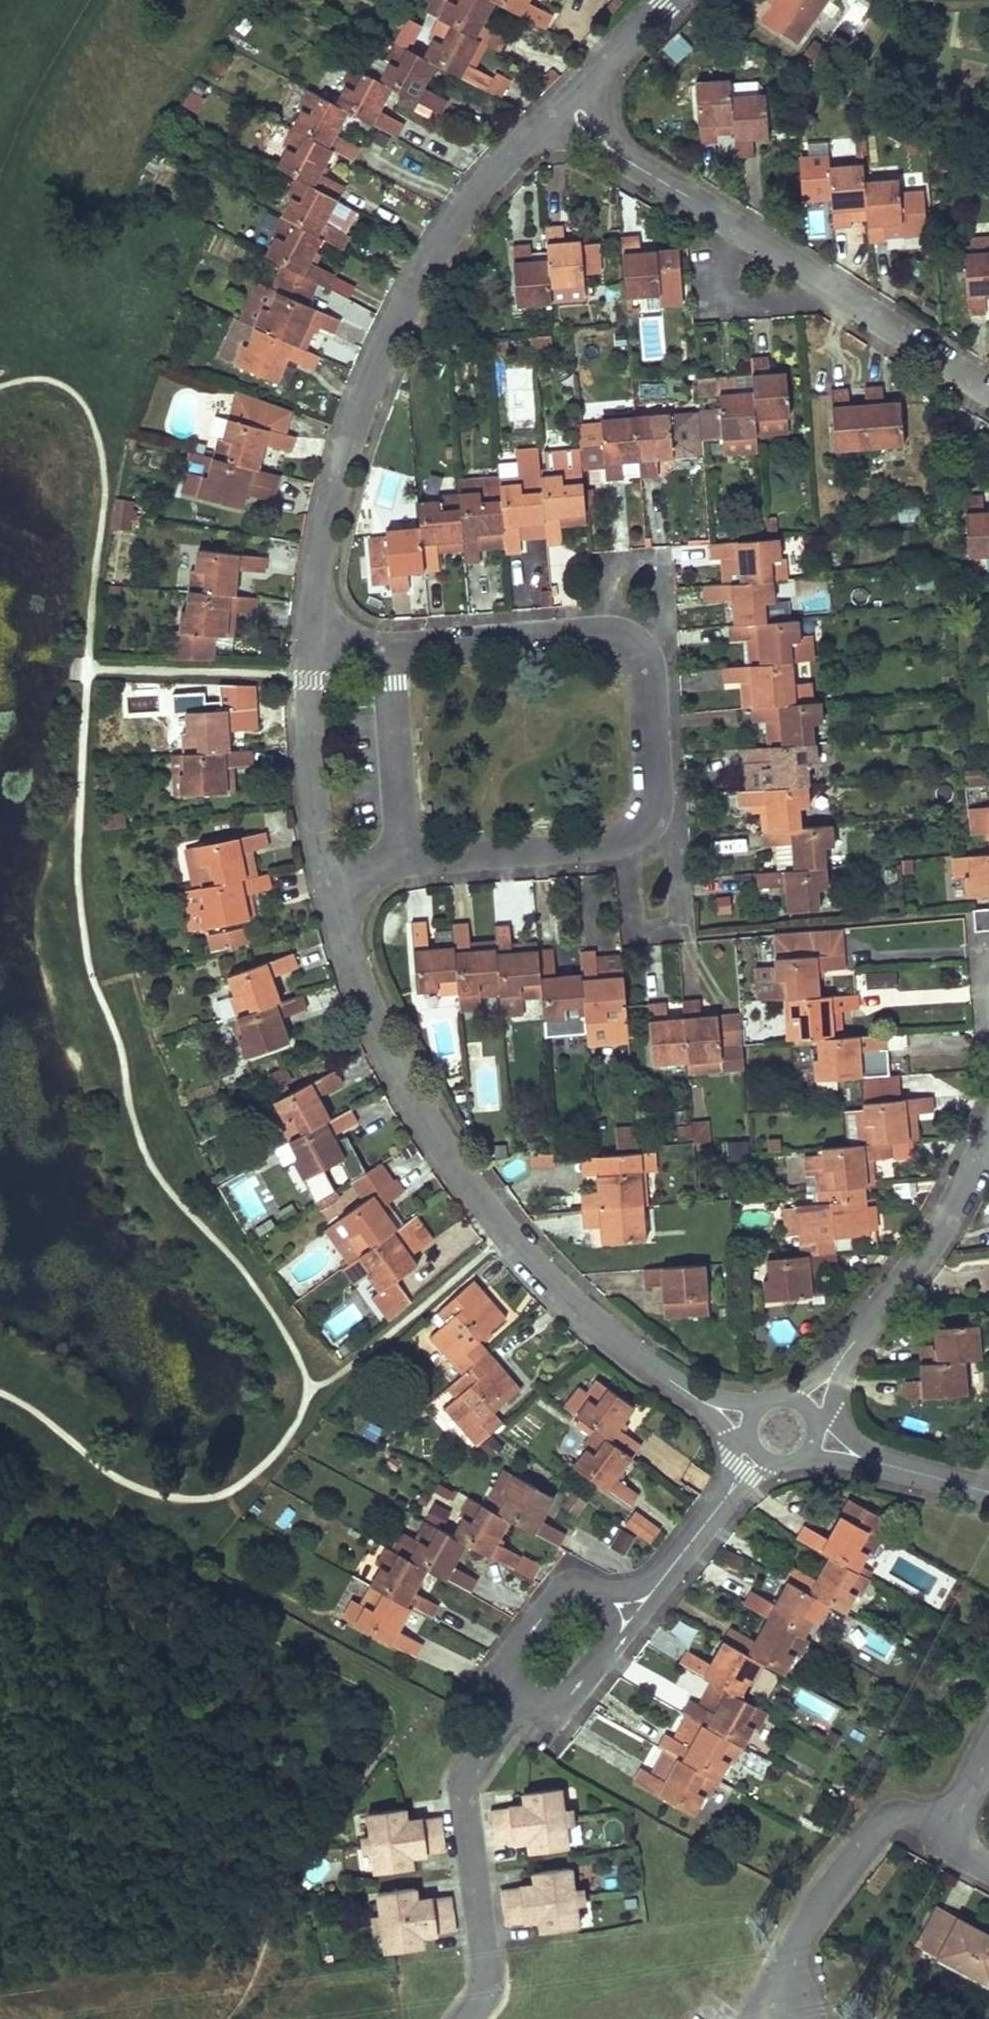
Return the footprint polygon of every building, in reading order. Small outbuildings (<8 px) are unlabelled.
[(428,13),(438,19),(448,1),(446,0),(435,0),(428,13)] [(448,1),(438,19),(480,42),(487,45),(500,52),(507,39),(482,26),(495,2),(490,0),(446,0),(448,1)] [(495,2),(545,29),(552,16),(528,3),(529,0),(490,0),(495,2)] [(749,8),(763,18),(761,22),(778,34),(779,32),(796,43),(826,0),(754,0),(749,8)] [(407,18),(395,42),(410,51),(423,27),(407,18)] [(432,40),(423,58),(436,65),(484,91),(491,77),(474,68),(467,64),(480,42),(438,19),(428,37),(432,40)] [(806,53),(829,68),(836,56),(814,41),(806,53)] [(374,55),(364,73),(392,88),(441,114),(448,101),(423,88),(436,65),(423,58),(410,51),(395,42),(385,61),(374,55)] [(467,64),(474,68),(487,45),(480,42),(467,64)] [(836,56),(829,68),(838,74),(846,63),(836,56)] [(348,112),(397,138),(404,124),(380,111),(392,88),(364,73),(351,66),(341,85),(345,87),(336,105),(348,112)] [(730,80),(695,82),(695,88),(696,104),(699,143),(717,142),(717,135),(716,120),(732,119),(731,98),(730,83),(730,80)] [(730,83),(731,98),(762,95),(762,88),(757,82),(730,83)] [(695,88),(686,88),(687,105),(696,104),(695,88)] [(348,112),(336,105),(307,90),(297,109),(302,111),(292,129),(333,151),(353,161),(360,148),(336,135),(348,112)] [(762,95),(731,98),(732,119),(733,134),(735,158),(753,157),(752,140),(751,134),(768,133),(765,95),(762,95)] [(716,120),(717,135),(733,134),(732,119),(716,120)] [(333,151),(292,129),(282,147),(287,149),(277,167),(297,178),(338,200),(345,187),(321,174),(333,151)] [(829,156),(828,143),(807,145),(808,157),(829,156)] [(146,168),(155,173),(165,154),(155,149),(146,168)] [(804,157),(807,201),(831,199),(833,229),(851,227),(850,221),(867,219),(864,183),(863,166),(829,168),(829,156),(808,157),(804,157)] [(804,157),(798,158),(801,202),(807,201),(804,157)] [(338,200),(297,178),(287,196),(291,199),(281,217),(322,239),(342,250),(350,237),(325,223),(338,200)] [(867,219),(869,243),(887,242),(886,238),(886,229),(901,228),(901,237),(927,235),(924,192),(899,193),(898,180),(864,183),(867,219)] [(276,237),(266,255),(283,265),(288,268),(316,282),(328,288),(334,276),(310,262),(322,239),(281,217),(271,235),(276,237)] [(562,226),(544,227),(546,253),(548,267),(549,288),(583,285),(580,247),(564,249),(564,243),(562,226)] [(886,229),(886,238),(901,237),(901,228),(886,229)] [(621,237),(625,297),(658,295),(658,304),(682,302),(678,249),(655,251),(655,257),(640,258),(640,252),(639,236),(621,237)] [(964,239),(965,253),(988,251),(988,237),(964,239)] [(530,245),(512,247),(517,307),(550,304),(550,302),(549,288),(548,267),(532,268),(530,254),(530,245)] [(963,253),(967,313),(985,312),(984,296),(984,290),(988,290),(988,251),(965,253),(963,253)] [(548,267),(546,253),(530,254),(532,268),(548,267)] [(241,321),(256,328),(264,309),(269,311),(283,278),(288,268),(283,265),(272,290),(258,284),(241,321)] [(283,278),(313,290),(316,282),(288,268),(283,278)] [(264,309),(256,328),(299,347),(309,323),(314,325),(334,334),(341,320),(306,305),(313,290),(283,278),(269,311),(264,309)] [(583,285),(549,288),(550,302),(584,300),(583,285)] [(309,323),(299,347),(304,349),(314,325),(309,323)] [(299,347),(256,328),(248,347),(243,345),(235,364),(278,383),(288,359),(314,370),(320,356),(304,349),(299,347)] [(530,337),(531,347),(551,345),(550,335),(530,337)] [(769,357),(751,358),(752,375),(753,398),(755,419),(785,417),(789,417),(786,379),(770,380),(770,374),(769,357)] [(736,377),(737,400),(753,398),(752,375),(736,377)] [(737,400),(736,377),(697,379),(698,396),(719,395),(719,408),(704,410),(706,440),(722,439),(723,455),(757,453),(756,436),(755,419),(753,398),(737,400)] [(882,386),(863,387),(865,404),(865,410),(868,448),(902,445),(900,407),(883,408),(883,403),(882,386)] [(829,389),(834,450),(868,448),(865,410),(849,411),(849,405),(847,389),(829,389)] [(235,391),(232,404),(268,413),(264,428),(286,434),(292,411),(235,391)] [(218,438),(213,458),(258,469),(265,444),(291,451),(296,436),(286,434),(264,428),(268,413),(232,404),(223,439),(218,438)] [(694,412),(634,417),(638,455),(639,474),(639,477),(657,476),(656,459),(656,454),(670,452),(671,458),(697,456),(694,412)] [(699,412),(694,412),(697,456),(702,456),(701,441),(699,412)] [(638,455),(634,417),(600,420),(601,426),(578,428),(580,450),(581,468),(604,466),(605,480),(623,479),(623,475),(621,456),(638,455)] [(755,419),(756,436),(786,433),(785,417),(755,419)] [(519,478),(540,476),(537,448),(517,451),(519,478)] [(545,453),(546,476),(560,475),(560,470),(581,468),(580,450),(545,453)] [(213,458),(191,452),(189,458),(206,463),(203,477),(207,478),(213,458)] [(621,456),(623,475),(639,474),(638,455),(621,456)] [(258,469),(213,458),(207,478),(203,477),(189,473),(184,476),(180,492),(242,508),(249,483),(276,490),(280,475),(258,469)] [(546,476),(540,476),(545,523),(546,534),(547,545),(562,544),(560,525),(559,517),(585,514),(585,512),(583,490),(581,468),(560,470),(560,475),(546,476)] [(504,532),(506,554),(521,553),(520,537),(519,525),(545,523),(540,476),(519,478),(519,483),(499,485),(504,532)] [(504,532),(499,485),(478,487),(479,492),(458,494),(462,540),(463,548),(465,563),(480,562),(478,534),(504,532)] [(591,490),(583,490),(585,512),(593,511),(591,490)] [(423,566),(424,572),(439,570),(437,550),(436,543),(462,540),(458,494),(437,496),(438,501),(418,503),(420,528),(423,566)] [(964,496),(967,556),(988,555),(988,517),(983,517),(983,511),(982,495),(964,496)] [(113,512),(131,515),(133,504),(114,501),(113,512)] [(113,512),(111,527),(129,530),(131,515),(113,512)] [(559,517),(560,525),(586,522),(585,514),(559,517)] [(519,525),(520,537),(546,534),(545,523),(519,525)] [(423,566),(420,528),(385,531),(386,539),(371,540),(372,555),(369,555),(371,583),(390,581),(391,591),(409,590),(407,573),(407,567),(423,566)] [(778,539),(709,545),(711,560),(738,558),(740,584),(772,581),(771,561),(781,560),(778,539)] [(436,543),(437,550),(463,548),(462,540),(436,543)] [(190,570),(188,591),(234,596),(237,570),(265,573),(266,557),(197,550),(195,571),(190,570)] [(740,584),(703,587),(704,602),(731,600),(733,626),(766,623),(765,603),(774,602),(772,581),(740,584)] [(234,596),(188,591),(186,611),(181,611),(179,632),(172,631),(169,659),(210,660),(212,635),(225,636),(228,610),(235,611),(255,613),(257,598),(234,596)] [(228,610),(225,636),(232,637),(235,611),(228,610)] [(733,626),(729,626),(730,642),(743,640),(757,639),(760,665),(792,663),(812,661),(810,636),(799,637),(798,621),(766,623),(733,626)] [(757,639),(743,640),(745,666),(760,665),(757,639)] [(745,666),(723,668),(724,684),(742,683),(752,682),(754,708),(812,703),(810,683),(794,684),(792,663),(760,665),(745,666)] [(742,683),(744,709),(751,708),(754,708),(752,682),(742,683)] [(254,685),(219,684),(219,692),(254,693),(254,685)] [(182,733),(183,754),(230,751),(229,730),(256,729),(254,693),(219,692),(220,710),(186,712),(187,732),(182,733)] [(751,708),(753,723),(766,722),(780,721),(782,747),(814,744),(812,724),(822,723),(821,702),(812,703),(754,708),(751,708)] [(766,722),(768,748),(782,747),(780,721),(766,722)] [(768,748),(745,750),(746,765),(761,764),(774,763),(776,788),(807,786),(806,766),(816,765),(814,744),(782,747),(768,748)] [(230,751),(183,754),(184,774),(179,774),(180,795),(227,793),(225,767),(233,766),(253,765),(252,750),(230,751)] [(183,754),(172,754),(175,796),(180,795),(179,774),(184,774),(183,754)] [(761,764),(764,789),(776,788),(774,763),(761,764)] [(225,767),(227,793),(234,792),(233,766),(225,767)] [(965,788),(973,787),(988,786),(988,777),(981,778),(981,769),(964,770),(964,772),(965,788)] [(764,789),(738,792),(739,807),(767,805),(769,830),(800,828),(799,808),(809,807),(807,786),(776,788),(764,789)] [(965,788),(967,810),(975,809),(973,787),(965,788)] [(776,872),(825,867),(824,847),(833,847),(832,825),(800,828),(769,830),(763,831),(764,846),(774,845),(776,872)] [(200,882),(200,886),(246,877),(241,852),(251,850),(268,846),(266,832),(198,845),(202,865),(197,866),(200,882)] [(202,865),(198,845),(186,847),(193,883),(200,882),(197,866),(202,865)] [(241,852),(246,877),(256,875),(251,850),(241,852)] [(968,855),(969,875),(964,875),(966,896),(988,894),(988,853),(971,854),(968,855)] [(968,855),(953,856),(954,876),(964,875),(969,875),(968,855)] [(911,859),(901,860),(903,874),(913,873),(911,859)] [(776,872),(756,874),(758,889),(785,886),(788,912),(819,909),(817,890),(827,889),(825,867),(776,872)] [(246,877),(200,886),(204,907),(199,907),(203,928),(249,919),(244,893),(257,891),(271,888),(268,873),(256,875),(246,877)] [(200,886),(183,890),(191,931),(203,928),(199,907),(204,907),(200,886)] [(262,917),(257,891),(244,893),(249,919),(262,917)] [(972,909),(974,931),(988,930),(988,908),(972,909)] [(458,993),(455,947),(429,949),(427,921),(412,923),(417,992),(437,990),(438,995),(458,993)] [(468,924),(453,925),(455,947),(458,993),(460,1011),(481,1009),(480,997),(500,995),(496,949),(470,951),(470,944),(468,924)] [(510,925),(495,926),(496,942),(496,949),(500,995),(501,1016),(523,1014),(522,999),(541,997),(538,950),(512,952),(511,946),(510,925)] [(208,934),(212,951),(249,943),(246,927),(208,934)] [(829,931),(831,954),(844,953),(842,930),(829,931)] [(771,995),(771,1000),(783,999),(787,999),(819,997),(817,971),(845,969),(844,953),(831,954),(829,931),(772,934),(774,966),(775,979),(770,979),(771,995)] [(470,944),(470,951),(496,949),(496,942),(470,944)] [(553,949),(538,950),(541,997),(543,1020),(564,1018),(564,1023),(585,1022),(581,975),(555,977),(553,949)] [(594,951),(579,952),(581,975),(585,1022),(605,1020),(605,1025),(626,1023),(622,976),(621,955),(605,957),(595,957),(594,951)] [(293,953),(228,976),(234,996),(230,997),(237,1017),(281,1001),(272,977),(298,967),(293,953)] [(757,967),(759,996),(771,995),(770,979),(775,979),(774,966),(757,967)] [(862,989),(897,984),(895,967),(860,972),(862,989)] [(281,1001),(237,1017),(244,1036),(239,1038),(246,1058),(290,1042),(281,1017),(307,1008),(302,993),(281,1001)] [(819,997),(787,999),(789,1020),(784,1020),(786,1041),(817,1038),(833,1037),(831,1011),(839,1010),(859,1009),(858,994),(856,994),(819,997)] [(700,1000),(682,1001),(683,1018),(684,1024),(687,1062),(721,1059),(722,1069),(744,1068),(742,1045),(720,1047),(718,1021),(702,1023),(701,1016),(700,1000)] [(667,1019),(666,1003),(648,1004),(652,1064),(687,1062),(684,1024),(667,1025),(667,1019)] [(831,1011),(833,1037),(841,1037),(839,1010),(831,1011)] [(718,1021),(720,1047),(742,1045),(739,1015),(718,1017),(718,1021)] [(237,1017),(232,1019),(239,1038),(244,1036),(237,1017)] [(585,1022),(586,1037),(627,1033),(626,1023),(605,1025),(605,1020),(585,1022)] [(813,1058),(815,1080),(861,1077),(859,1051),(887,1049),(886,1034),(841,1037),(833,1037),(817,1038),(818,1058),(813,1058)] [(687,1062),(687,1072),(722,1069),(721,1059),(687,1062)] [(280,1123),(289,1141),(330,1119),(318,1096),(343,1083),(336,1070),(274,1102),(284,1120),(280,1123)] [(899,1099),(897,1074),(861,1077),(863,1103),(899,1099)] [(875,1122),(877,1143),(891,1142),(908,1140),(906,1114),(914,1113),(933,1112),(932,1097),(899,1099),(863,1103),(864,1110),(865,1123),(875,1122)] [(274,1102),(263,1107),(273,1126),(280,1123),(284,1120),(274,1102)] [(330,1119),(289,1141),(298,1159),(293,1161),(303,1180),(344,1159),(332,1135),(357,1123),(350,1109),(330,1119)] [(865,1123),(864,1110),(846,1112),(849,1146),(877,1143),(875,1122),(865,1123)] [(906,1114),(908,1140),(917,1139),(914,1113),(906,1114)] [(691,1124),(693,1143),(706,1142),(705,1123),(691,1124)] [(691,1140),(691,1128),(678,1129),(679,1141),(691,1140)] [(616,1149),(637,1147),(636,1129),(615,1130),(616,1149)] [(891,1142),(892,1157),(909,1155),(908,1140),(891,1142)] [(818,1172),(820,1190),(862,1186),(866,1186),(864,1160),(871,1159),(892,1157),(891,1142),(877,1143),(849,1146),(821,1148),(822,1155),(804,1157),(805,1173),(818,1172)] [(639,1153),(641,1172),(656,1171),(654,1152),(639,1153)] [(581,1193),(582,1210),(643,1206),(641,1172),(639,1153),(599,1156),(600,1175),(597,1175),(598,1191),(581,1193)] [(529,1156),(530,1167),(555,1165),(554,1154),(529,1156)] [(582,1157),(583,1176),(597,1175),(600,1175),(599,1156),(582,1157)] [(864,1160),(866,1186),(873,1185),(871,1159),(864,1160)] [(351,1181),(355,1187),(382,1168),(379,1164),(351,1181)] [(347,1238),(359,1255),(397,1228),(387,1214),(393,1210),(388,1203),(404,1191),(396,1178),(391,1181),(382,1168),(355,1187),(365,1201),(339,1219),(351,1235),(347,1238)] [(896,1183),(898,1198),(918,1196),(917,1181),(896,1183)] [(820,1190),(815,1190),(817,1203),(793,1205),(793,1207),(796,1233),(798,1255),(832,1252),(830,1238),(866,1234),(862,1186),(820,1190)] [(643,1206),(582,1210),(583,1228),(600,1227),(606,1227),(607,1243),(646,1240),(643,1206)] [(784,1208),(786,1234),(796,1233),(793,1207),(784,1208)] [(397,1228),(359,1255),(371,1272),(367,1275),(379,1291),(371,1297),(383,1314),(407,1296),(396,1281),(418,1266),(411,1256),(402,1245),(410,1239),(419,1250),(433,1239),(416,1215),(397,1228)] [(402,1245),(411,1256),(419,1250),(410,1239),(402,1245)] [(763,1279),(765,1300),(811,1295),(809,1270),(821,1268),(836,1267),(835,1252),(832,1252),(798,1255),(766,1258),(768,1279),(763,1279)] [(344,1266),(356,1283),(367,1275),(371,1272),(359,1255),(344,1266)] [(664,1318),(708,1315),(705,1265),(644,1269),(645,1287),(662,1286),(664,1318)] [(811,1295),(812,1302),(824,1301),(821,1268),(809,1270),(811,1295)] [(432,1335),(464,1373),(487,1353),(478,1343),(504,1319),(471,1282),(444,1307),(453,1317),(441,1328),(432,1335)] [(383,1314),(388,1321),(412,1302),(407,1296),(383,1314)] [(432,1317),(441,1328),(453,1317),(444,1307),(432,1317)] [(919,1345),(920,1363),(926,1362),(964,1360),(981,1358),(978,1324),(940,1327),(941,1343),(935,1344),(919,1345)] [(493,1432),(502,1425),(493,1414),(520,1390),(487,1353),(464,1373),(448,1387),(459,1396),(446,1407),(479,1445),(493,1432)] [(921,1379),(905,1380),(905,1398),(966,1393),(964,1360),(926,1362),(927,1379),(921,1379)] [(579,1390),(566,1408),(580,1418),(594,1429),(632,1457),(641,1444),(619,1428),(634,1407),(597,1379),(586,1395),(579,1390)] [(365,1417),(356,1431),(374,1443),(383,1429),(365,1417)] [(580,1418),(576,1424),(590,1434),(594,1429),(580,1418)] [(632,1457),(594,1429),(590,1434),(581,1446),(585,1450),(574,1466),(630,1506),(639,1494),(617,1478),(632,1457)] [(503,1493),(513,1475),(504,1470),(484,1506),(497,1513),(507,1495),(503,1493)] [(507,1495),(497,1513),(510,1520),(558,1547),(566,1534),(542,1520),(554,1498),(513,1475),(503,1493),(507,1495)] [(570,1490),(560,1506),(577,1516),(586,1500),(570,1490)] [(463,1519),(453,1537),(466,1544),(513,1570),(521,1557),(497,1543),(510,1520),(497,1513),(484,1506),(468,1497),(458,1516),(463,1519)] [(628,1525),(649,1540),(657,1529),(636,1514),(628,1525)] [(804,1525),(796,1538),(829,1556),(869,1578),(872,1572),(861,1566),(868,1554),(872,1556),(882,1538),(840,1516),(828,1538),(804,1525)] [(419,1542),(409,1560),(427,1570),(470,1594),(477,1580),(453,1567),(466,1544),(453,1537),(425,1521),(415,1540),(419,1542)] [(619,1527),(609,1544),(625,1553),(635,1536),(619,1527)] [(380,1568),(370,1585),(412,1609),(431,1619),(438,1606),(415,1592),(427,1570),(409,1560),(386,1547),(376,1565),(380,1568)] [(513,1570),(531,1580),(540,1565),(522,1555),(521,1557),(513,1570)] [(792,1566),(785,1580),(788,1581),(828,1603),(845,1613),(855,1595),(860,1597),(870,1579),(869,1578),(829,1556),(817,1579),(792,1566)] [(751,1590),(743,1604),(768,1617),(805,1637),(814,1619),(818,1622),(828,1603),(788,1581),(775,1604),(751,1590)] [(412,1609),(370,1585),(359,1603),(364,1606),(354,1624),(416,1658),(423,1644),(399,1631),(412,1609)] [(731,1627),(724,1640),(764,1663),(784,1674),(794,1656),(799,1658),(809,1640),(805,1637),(768,1617),(755,1640),(731,1627)] [(687,1650),(679,1663),(726,1690),(740,1697),(750,1679),(754,1681),(764,1663),(724,1640),(711,1663),(687,1650)] [(689,1699),(682,1713),(688,1716),(701,1723),(743,1746),(753,1729),(758,1731),(767,1712),(740,1697),(726,1690),(714,1713),(689,1699)] [(688,1716),(676,1740),(689,1747),(701,1723),(688,1716)] [(665,1734),(658,1747),(677,1758),(718,1780),(728,1762),(732,1765),(743,1746),(701,1723),(689,1747),(676,1740),(665,1734)] [(718,1780),(677,1758),(664,1780),(640,1767),(633,1780),(694,1814),(704,1796),(708,1799),(718,1780)] [(567,1848),(559,1788),(523,1793),(525,1805),(490,1810),(494,1845),(529,1840),(531,1852),(567,1848)] [(846,1789),(840,1800),(855,1808),(863,1798),(846,1789)] [(404,1808),(368,1813),(375,1873),(412,1868),(410,1856),(445,1851),(440,1816),(405,1821),(404,1808)] [(578,1927),(570,1867),(534,1872),(535,1885),(500,1889),(505,1924),(540,1920),(541,1932),(578,1927)] [(414,1888),(378,1892),(385,1952),(422,1947),(420,1935),(455,1930),(451,1895),(416,1900),(414,1888)] [(957,1920),(936,1909),(929,1922),(950,1933),(957,1920)] [(957,1920),(950,1933),(929,1922),(917,1945),(988,1982),(988,1936),(957,1920)]
